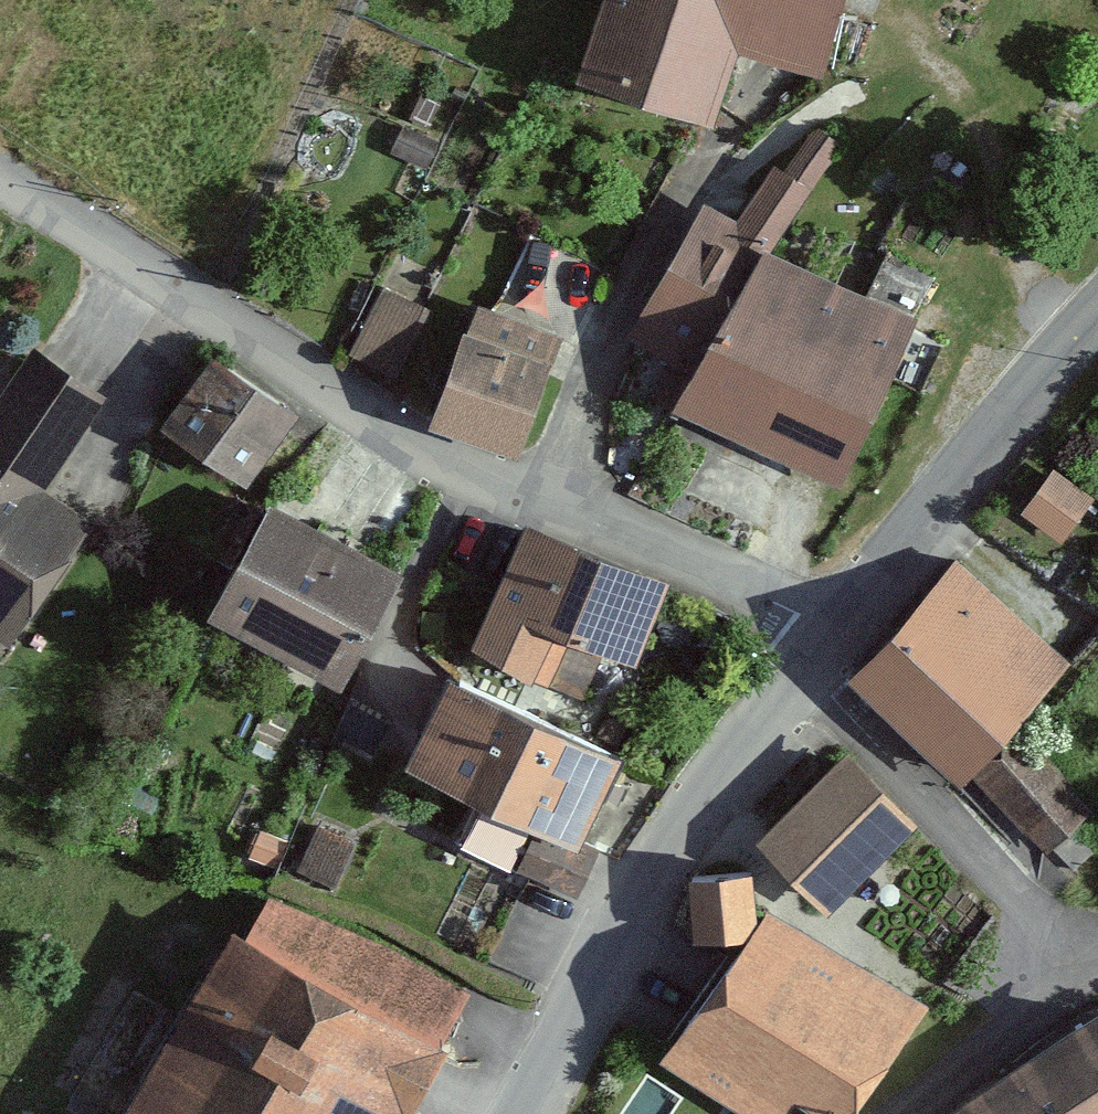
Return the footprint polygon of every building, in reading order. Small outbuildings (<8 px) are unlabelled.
[(656,0),(624,0),(602,75),(712,108),(737,24),(656,0)] [(737,24),(844,56),(861,0),(656,0),(737,24)] [(878,291),(711,216),(654,343),(706,366),(689,404),(846,475),(935,277),(893,258),(878,291)] [(350,361),(440,390),(467,304),(377,276),(350,361)] [(561,354),(471,321),(437,415),(527,448),(561,354)] [(35,343),(0,396),(0,626),(17,637),(88,527),(43,497),(111,392),(35,343)] [(296,405),(218,354),(171,426),(250,477),(296,405)] [(1054,458),(1021,504),(1065,535),(1097,489),(1054,458)] [(409,571),(275,500),(218,609),(352,680),(409,571)] [(667,588),(535,531),(483,652),(587,697),(607,650),(635,663),(667,588)] [(972,563),(869,671),(970,767),(1073,659),(972,563)] [(507,802),(546,716),(458,676),(418,762),(507,802)] [(633,756),(546,716),(507,802),(593,842),(633,756)] [(1028,738),(985,776),(1053,854),(1096,816),(1028,738)] [(849,761),(769,841),(838,911),(918,831),(849,761)] [(519,850),(529,822),(477,802),(467,830),(519,850)] [(604,857),(544,830),(528,867),(588,894),(604,857)] [(759,874),(698,879),(701,918),(762,913),(759,874)] [(770,919),(677,1066),(753,1113),(848,1113),(914,1010),(770,919)] [(367,1103),(387,1113),(411,1113),(446,1050),(240,936),(140,1113),(361,1113),(367,1103)] [(960,1113),(1097,1113),(1097,1022),(960,1113)]
